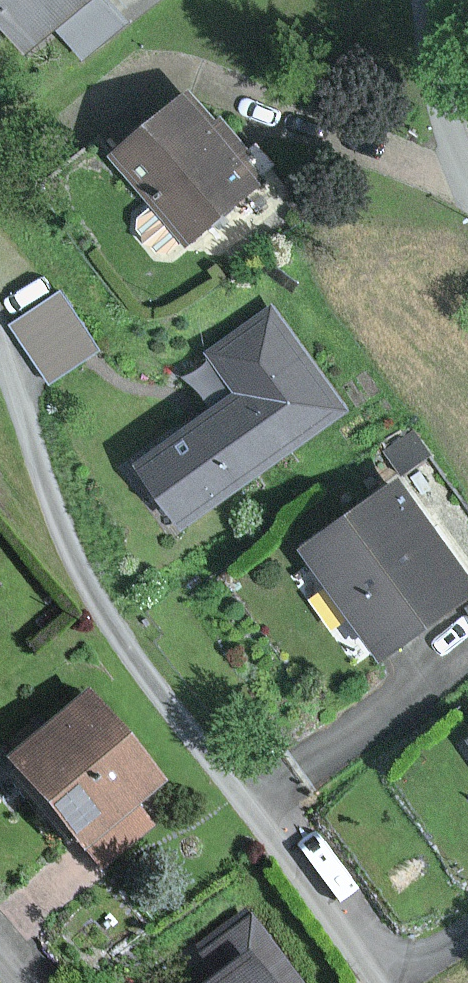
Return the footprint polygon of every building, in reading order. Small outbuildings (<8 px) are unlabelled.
[(26,56),(96,0),(0,0),(0,24),(26,56)] [(273,174),(197,88),(123,153),(199,239),(273,174)] [(100,350),(65,294),(21,323),(54,377),(100,350)] [(264,298),(194,351),(225,390),(130,463),(192,543),(356,417),(264,298)] [(412,481),(310,552),(388,664),(467,610),(467,611),(467,562),(412,481)] [(162,782),(85,692),(1,763),(95,873),(151,824),(135,805),(162,782)] [(250,914),(201,950),(219,974),(207,982),(300,982),(250,914)]
